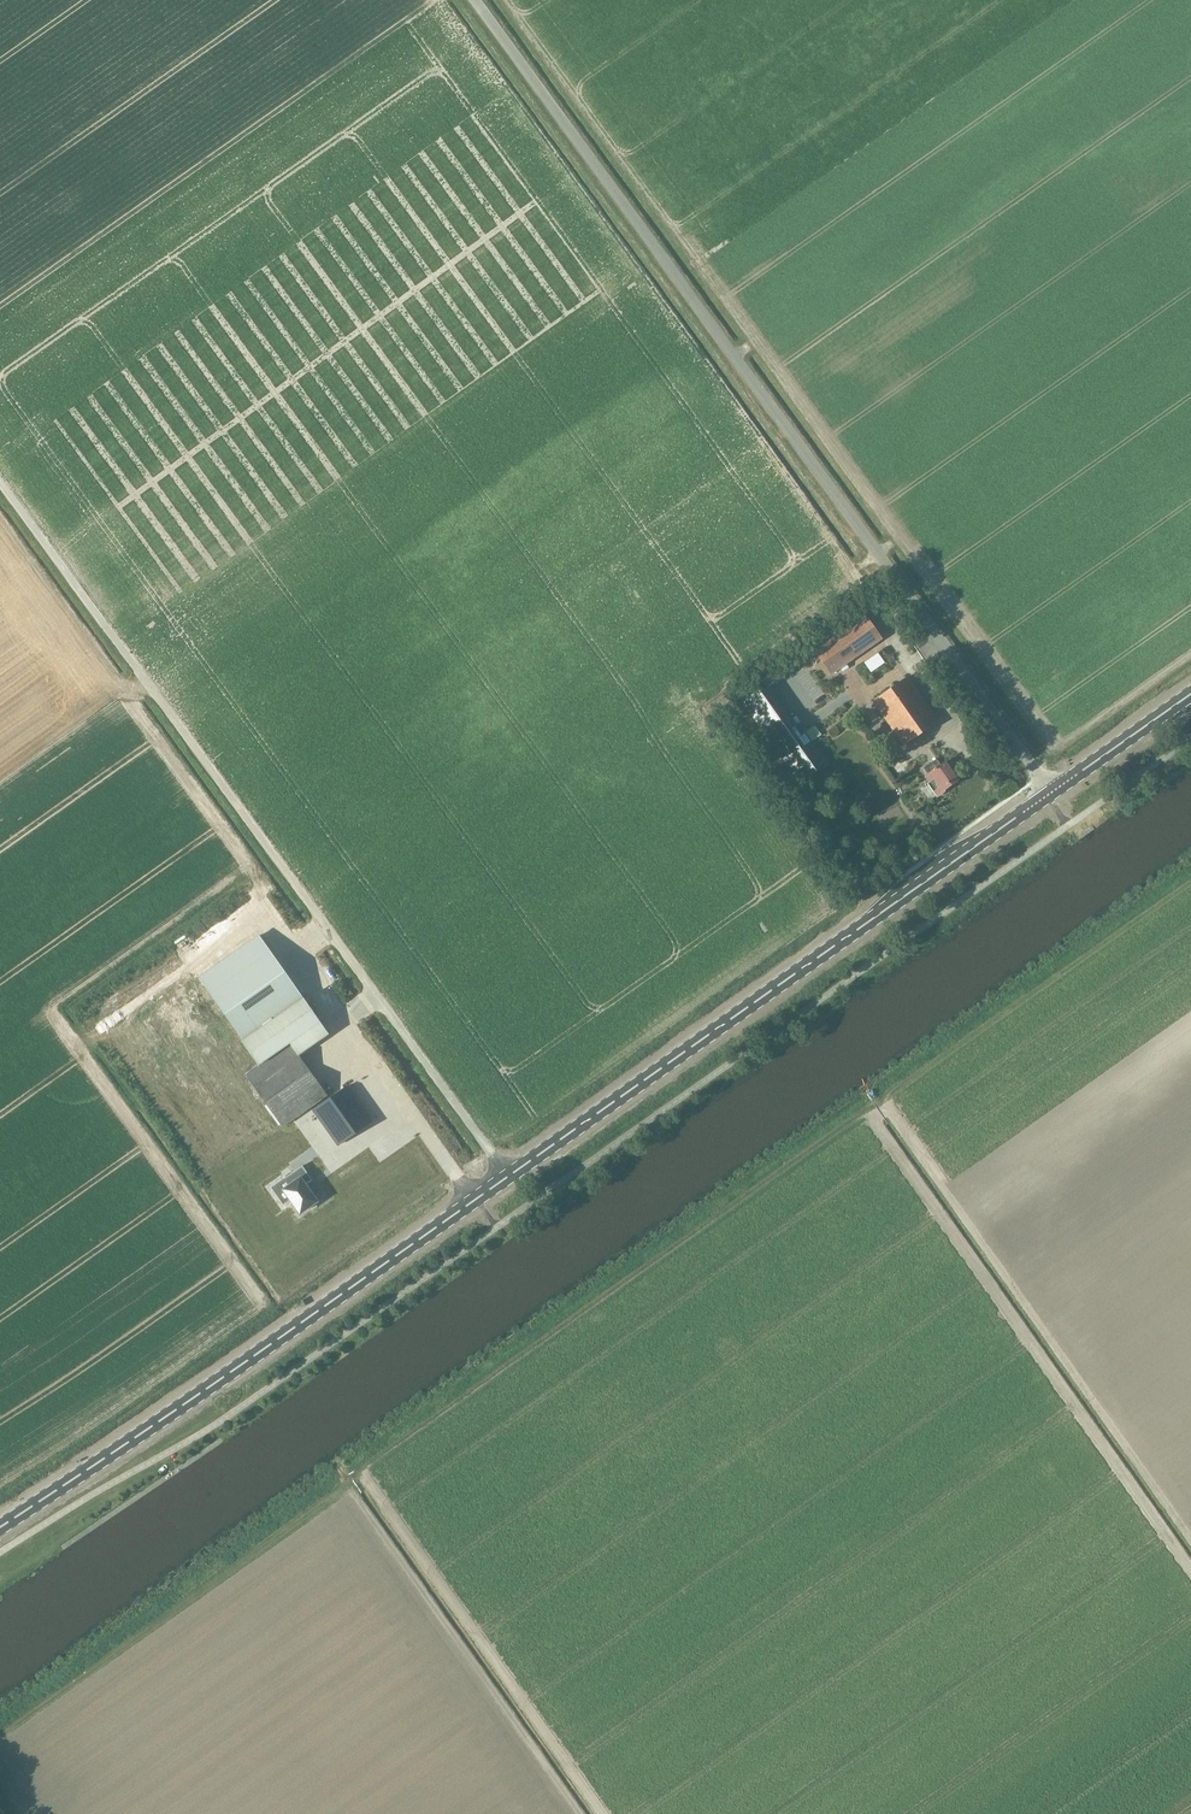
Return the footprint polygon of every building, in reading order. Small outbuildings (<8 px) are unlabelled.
[(846,663),(882,639),(865,615),(829,640),(830,640),(815,650),(831,673),(846,663)] [(903,745),(938,721),(908,677),(872,701),(903,745)] [(769,686),(744,703),(798,780),(823,763),(809,743),(811,741),(805,733),(801,735),(795,726),(796,725),(769,686)] [(954,709),(959,706),(954,699),(949,702),(954,709)] [(937,795),(958,780),(945,762),(941,765),(936,759),(923,768),(927,775),(924,776),(937,795)] [(244,1040),(303,998),(258,935),(199,978),(244,1040)] [(289,1043),(320,1022),(307,1003),(311,1001),(307,995),(303,998),(244,1040),(243,1041),(259,1065),(245,1075),(282,1127),(327,1096),(289,1043)] [(338,1145),(372,1121),(347,1086),(313,1111),(338,1145)] [(290,1199),(300,1213),(317,1201),(305,1185),(312,1180),(302,1166),(285,1178),(290,1185),(283,1189),(290,1199)]
